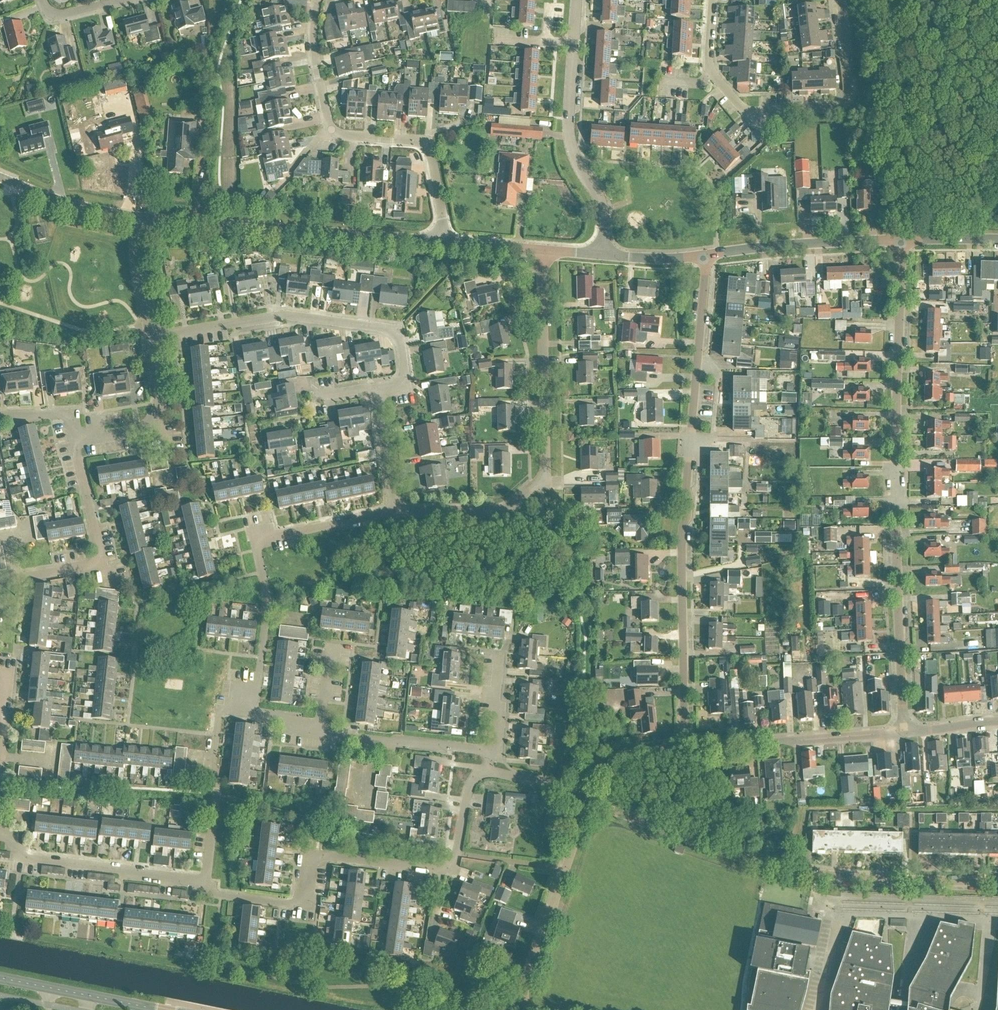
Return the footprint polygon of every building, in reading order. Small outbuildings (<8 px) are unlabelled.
[(608,0),(604,0),(603,12),(625,13),(625,8),(617,7),(617,1),(608,0)] [(395,2),(383,4),(387,23),(399,20),(400,27),(402,27),(406,26),(404,14),(398,16),(395,2)] [(354,3),(344,5),(350,32),(359,30),(359,26),(367,25),(364,13),(356,14),(354,3)] [(512,9),(512,14),(534,16),(534,4),(521,3),(520,9),(512,9)] [(190,13),(188,4),(172,8),(176,22),(175,24),(176,28),(177,29),(178,31),(194,27),(193,25),(205,22),(202,8),(193,10),(194,12),(190,13)] [(371,7),(365,9),(370,34),(376,32),(375,25),(387,23),(383,4),(371,7)] [(340,34),(350,32),(344,5),(335,6),(338,22),(331,23),(331,26),(324,27),(326,40),(341,37),(340,34)] [(690,8),(665,6),(665,11),(671,11),(671,18),(689,19),(690,8)] [(798,19),(824,16),(823,11),(816,12),(815,6),(797,8),(798,19)] [(261,22),(289,16),(287,7),(260,12),(261,22)] [(427,34),(439,31),(439,35),(445,34),(443,22),(437,23),(434,9),(422,12),(427,34)] [(735,20),(753,22),(754,10),(728,9),(728,14),(736,14),(735,20)] [(427,34),(422,12),(410,14),(413,28),(407,29),(408,32),(409,41),(415,40),(415,39),(420,39),(419,35),(427,34)] [(625,13),(603,12),(602,24),(616,25),(616,18),(624,18),(625,13)] [(534,16),(512,14),(511,19),(519,20),(519,27),(533,28),(534,16)] [(254,35),(255,39),(275,35),(277,34),(276,28),(291,25),(289,16),(261,22),(262,23),(257,24),(258,30),(263,29),(264,33),(254,35)] [(824,16),(798,19),(800,30),(817,28),(817,22),(825,21),(824,16)] [(145,17),(124,22),(128,37),(143,33),(146,45),(160,41),(156,27),(148,29),(145,17)] [(753,22),(735,20),(735,26),(727,26),(727,31),(753,32),(753,22)] [(27,47),(25,41),(20,23),(4,27),(11,51),(27,47)] [(668,24),(668,28),(665,28),(664,34),(673,35),(692,36),(693,25),(674,24),(668,24)] [(818,33),(817,28),(800,30),(801,40),(826,37),(826,33),(818,33)] [(90,52),(105,48),(104,47),(113,45),(110,33),(101,35),(100,29),(85,32),(90,52)] [(753,32),(727,31),(727,35),(734,36),(734,42),(752,43),(753,32)] [(597,34),(597,46),(618,47),(619,42),(611,42),(611,35),(597,34)] [(275,35),(255,39),(250,40),(252,48),(256,51),(256,54),(287,48),(285,39),(276,40),(275,35)] [(673,35),(673,41),(667,41),(667,46),(691,47),(692,36),(673,35)] [(64,37),(49,41),(48,41),(54,62),(62,60),(64,66),(78,63),(74,49),(67,51),(64,37)] [(210,57),(209,46),(209,37),(201,37),(202,57),(210,57)] [(827,42),(826,37),(801,40),(802,51),(820,49),(819,43),(827,42)] [(726,47),(725,52),(751,54),(752,43),(734,42),(734,48),(726,47)] [(350,50),(351,56),(335,59),(337,69),(365,63),(373,61),(372,55),(374,55),(372,46),(350,50)] [(597,46),(596,58),(610,59),(610,52),(618,52),(618,47),(597,46)] [(691,47),(667,46),(667,50),(672,50),(672,63),(681,63),(682,57),(691,58),(691,47)] [(260,54),(261,62),(252,64),(253,70),(272,67),(271,61),(289,57),(287,48),(256,54),(260,54)] [(524,64),(538,65),(539,53),(525,52),(524,59),(516,59),(516,64),(524,65),(524,64)] [(725,52),(725,53),(719,53),(719,56),(733,57),(732,64),(738,64),(750,65),(750,64),(751,54),(725,52)] [(164,65),(171,63),(169,53),(161,55),(164,65)] [(440,53),(440,61),(452,62),(453,54),(440,53)] [(610,59),(596,58),(595,70),(617,72),(617,66),(609,66),(610,59)] [(108,67),(110,76),(124,73),(121,63),(108,67)] [(365,63),(337,69),(339,78),(366,72),(365,63)] [(516,71),(515,76),(537,77),(538,65),(524,64),(524,65),(524,71),(516,71)] [(730,69),(730,74),(756,76),(756,65),(750,64),(750,65),(738,64),(738,70),(730,69)] [(484,67),(473,66),(473,75),(484,75),(484,67)] [(273,72),(272,67),(253,70),(254,76),(264,75),(266,84),(293,78),(291,69),(273,72)] [(371,70),(372,76),(373,76),(387,74),(385,67),(371,70)] [(617,72),(595,70),(594,82),(602,83),(609,83),(609,76),(617,76),(617,72)] [(819,74),(813,74),(814,92),(820,92),(821,96),(825,95),(824,70),(819,70),(819,74)] [(824,70),(825,95),(829,95),(829,92),(836,91),(835,73),(829,74),(828,70),(824,70)] [(803,96),(802,71),(797,71),(797,75),(791,75),(792,93),(799,93),(799,97),(803,96)] [(814,92),(813,74),(807,75),(807,71),(802,71),(803,96),(807,96),(807,93),(814,92)] [(756,76),(730,74),(730,79),(737,79),(737,86),(737,91),(740,94),(749,94),(749,86),(755,87),(756,76)] [(84,76),(77,77),(78,84),(86,83),(84,76)] [(537,77),(515,76),(515,81),(523,81),(522,88),(536,89),(537,77)] [(266,84),(267,93),(258,95),(259,100),(255,101),(281,96),(280,90),(295,87),(293,78),(266,84)] [(428,90),(419,90),(417,118),(427,119),(428,102),(434,102),(436,79),(432,79),(431,85),(429,84),(428,90)] [(104,85),(107,98),(128,92),(125,80),(104,85)] [(450,86),(449,114),(458,115),(459,101),(467,102),(468,82),(458,81),(457,86),(450,86)] [(343,83),(343,85),(343,90),(347,91),(347,85),(351,86),(351,82),(343,83)] [(404,86),(403,107),(409,107),(408,117),(417,118),(419,90),(410,89),(410,82),(404,82),(404,86)] [(609,83),(602,83),(601,95),(623,96),(623,91),(615,90),(616,83),(609,83)] [(28,95),(37,93),(35,84),(26,87),(28,95)] [(449,114),(450,86),(441,85),(439,113),(449,114)] [(394,94),(388,94),(386,122),(396,122),(396,112),(402,113),(403,107),(404,86),(397,86),(394,90),(394,94)] [(514,95),(514,100),(535,101),(536,89),(522,88),(522,95),(514,95)] [(355,120),(356,91),(348,91),(346,119),(355,120)] [(367,92),(356,91),(355,120),(365,120),(367,92)] [(152,119),(146,92),(134,95),(140,122),(152,119)] [(386,122),(388,94),(379,93),(377,121),(386,122)] [(623,96),(601,95),(600,107),(614,108),(615,100),(623,101),(623,96)] [(281,96),(255,101),(257,107),(262,106),(264,115),(292,110),(290,101),(276,103),(274,98),(281,96)] [(44,98),(27,102),(30,114),(47,110),(44,98)] [(494,100),(485,99),(483,116),(499,117),(511,118),(511,117),(511,112),(509,112),(509,111),(493,109),(494,100)] [(514,100),(505,99),(505,104),(513,105),(521,105),(521,113),(535,114),(535,101),(514,100)] [(241,109),(252,107),(251,101),(240,102),(241,109)] [(114,110),(118,125),(128,122),(123,107),(114,110)] [(258,132),(276,129),(284,127),(283,121),(293,119),(292,110),(264,115),(264,116),(258,117),(260,125),(256,126),(258,132)] [(499,117),(498,125),(530,128),(530,118),(511,117),(511,118),(499,117)] [(675,123),(674,129),(673,148),(683,149),(685,124),(686,117),(681,117),(681,124),(675,123)] [(167,153),(166,159),(169,159),(168,174),(183,175),(184,160),(196,161),(198,131),(196,131),(196,122),(169,121),(167,153)] [(642,121),(641,121),(638,121),(637,127),(631,126),(629,145),(640,146),(642,121)] [(651,146),(652,128),(646,128),(646,122),(642,121),(640,146),(651,146)] [(652,128),(651,146),(662,147),(664,123),(659,122),(659,128),(652,128)] [(601,148),(603,123),(598,123),(598,129),(592,128),(590,147),(601,148)] [(607,124),(603,123),(601,148),(612,149),(613,130),(607,130),(607,124)] [(668,123),(664,123),(662,147),(673,148),(674,129),(668,129),(668,123)] [(48,124),(30,129),(32,135),(18,139),(22,155),(47,149),(44,139),(52,137),(48,124)] [(690,125),(685,124),(683,149),(694,150),(696,131),(689,131),(690,125)] [(740,128),(736,124),(729,130),(733,135),(740,128)] [(498,125),(491,125),(490,137),(541,141),(542,129),(530,128),(498,125)] [(620,131),(613,130),(612,149),(623,149),(624,131),(625,125),(620,125),(620,131)] [(258,132),(253,133),(254,139),(259,138),(261,147),(289,142),(287,133),(277,135),(276,129),(258,132)] [(114,149),(124,146),(119,130),(97,136),(101,151),(114,148),(114,149)] [(723,130),(704,147),(711,156),(729,139),(730,138),(723,130)] [(752,133),(752,143),(760,142),(759,133),(752,133)] [(732,142),(729,139),(711,156),(718,164),(732,151),(727,147),(732,142)] [(261,147),(262,152),(259,153),(260,156),(263,156),(290,151),(289,142),(261,147)] [(736,156),(732,151),(718,164),(726,172),(739,159),(740,159),(742,161),(750,153),(745,148),(736,156)] [(242,159),(249,158),(248,149),(240,151),(242,159)] [(290,151),(263,156),(265,165),(267,175),(275,174),(276,181),(284,180),(283,175),(288,174),(287,166),(284,166),(283,162),(292,160),(290,151)] [(499,154),(497,179),(496,196),(497,196),(496,207),(515,208),(516,194),(525,195),(527,179),(529,157),(499,154)] [(305,160),(300,166),(294,174),(294,178),(302,179),(302,177),(311,177),(311,176),(322,176),(322,178),(329,179),(329,181),(337,182),(338,179),(343,179),(343,185),(349,185),(350,173),(338,173),(339,162),(323,161),(323,163),(311,162),(311,159),(307,159),(307,160),(305,160)] [(397,163),(397,164),(396,173),(397,173),(396,189),(398,189),(397,204),(413,205),(414,189),(416,189),(417,175),(410,175),(411,164),(410,160),(399,159),(397,163)] [(810,190),(809,173),(808,162),(794,162),(795,174),(796,190),(810,190)] [(380,171),(380,165),(366,164),(366,175),(364,175),(363,184),(378,185),(377,200),(386,201),(387,185),(383,184),(384,172),(380,171)] [(767,176),(754,176),(755,194),(762,194),(763,213),(779,212),(779,210),(786,210),(786,179),(768,179),(767,176)] [(862,184),(862,194),(856,194),(856,212),(870,212),(869,206),(875,206),(875,182),(865,181),(862,184)] [(838,199),(846,199),(849,199),(848,182),(837,183),(838,199)] [(823,214),(822,183),(816,184),(816,192),(817,192),(817,200),(810,200),(811,215),(823,214)] [(828,183),(822,183),(823,214),(836,213),(836,199),(829,200),(828,183)] [(261,203),(267,207),(276,196),(271,191),(261,203)] [(46,240),(43,228),(37,230),(39,241),(46,240)] [(249,294),(260,292),(258,279),(267,277),(267,275),(266,270),(265,264),(255,266),(256,273),(246,274),(249,294)] [(946,266),(932,266),(932,278),(929,278),(929,287),(942,287),(941,278),(946,278),(946,266)] [(960,266),(946,266),(946,278),(958,278),(958,286),(964,286),(964,278),(960,278),(960,266)] [(994,282),(994,266),(981,266),(981,282),(986,282),(985,286),(994,287),(994,282)] [(297,296),(299,277),(289,276),(290,268),(280,267),(278,280),(288,281),(286,295),(297,296)] [(249,294),(246,274),(235,276),(234,269),(224,271),(227,284),(236,282),(238,296),(249,294)] [(855,282),(854,269),(840,270),(841,282),(855,282)] [(868,269),(854,269),(855,282),(866,281),(867,289),(872,289),(872,281),(869,281),(868,269)] [(841,282),(840,270),(826,270),(827,283),(824,283),(824,291),(830,291),(829,283),(841,282)] [(299,277),(297,296),(308,297),(310,284),(319,285),(319,284),(322,285),(324,276),(320,275),(320,272),(311,271),(310,278),(299,277)] [(430,272),(420,283),(428,291),(438,280),(430,272)] [(780,273),(780,278),(772,279),(774,295),(781,294),(781,286),(786,285),(786,290),(788,290),(789,304),(794,304),(793,299),(794,299),(793,285),(792,272),(780,273)] [(806,298),(805,284),(804,272),(792,272),(793,285),(800,284),(801,298),(806,298)] [(208,285),(197,287),(201,306),(212,305),(210,291),(219,289),(217,277),(216,277),(215,274),(207,275),(208,278),(207,278),(208,285)] [(324,276),(322,285),(322,289),(334,290),(332,302),(345,304),(348,285),(335,283),(336,278),(324,276)] [(371,294),(374,278),(362,276),(361,277),(361,281),(360,286),(348,285),(345,304),(358,306),(360,293),(371,294)] [(374,278),(371,294),(372,294),(372,292),(379,293),(379,290),(382,290),(380,304),(406,307),(408,290),(387,288),(388,280),(374,278)] [(592,279),(577,279),(578,301),(589,301),(589,308),(603,308),(603,302),(603,296),(603,290),(592,291),(592,279)] [(176,283),(169,284),(171,297),(178,295),(178,296),(188,294),(190,308),(201,306),(197,287),(187,288),(186,281),(176,283)] [(730,281),(728,294),(744,295),(755,296),(760,296),(768,296),(769,283),(762,283),(756,283),(746,282),(730,281)] [(500,303),(496,286),(476,291),(474,282),(464,285),(466,297),(477,295),(480,308),(500,303)] [(656,284),(638,283),(637,293),(625,292),(624,305),(631,306),(631,303),(637,303),(637,298),(654,299),(655,291),(658,291),(658,287),(656,286),(656,284)] [(945,301),(945,293),(929,292),(929,301),(939,301),(945,301)] [(744,295),(728,294),(727,306),(743,308),(744,295)] [(759,299),(758,309),(770,310),(771,300),(759,299)] [(743,308),(727,306),(726,319),(742,321),(743,308)] [(786,317),(795,316),(794,307),(786,307),(786,317)] [(939,326),(939,315),(948,315),(948,309),(940,308),(939,312),(927,312),(927,326),(939,326)] [(830,309),(817,310),(818,320),(830,320),(830,311),(830,309)] [(614,311),(603,312),(604,324),(615,323),(614,311)] [(454,337),(452,328),(444,329),(443,321),(435,322),(434,314),(419,316),(417,317),(416,319),(416,321),(417,323),(419,324),(421,324),(422,336),(424,336),(425,344),(454,339),(457,338),(457,336),(454,337)] [(593,319),(578,319),(578,338),(593,337),(593,319)] [(624,324),(623,331),(622,343),(635,345),(635,344),(643,345),(647,341),(647,334),(658,335),(659,320),(641,319),(641,327),(636,327),(636,325),(624,324)] [(742,321),(726,319),(725,332),(751,334),(751,329),(741,328),(742,321)] [(494,328),(492,320),(479,323),(480,324),(474,325),(477,337),(490,333),(494,350),(510,346),(506,333),(507,332),(506,325),(494,328)] [(835,332),(846,332),(846,323),(835,322),(835,332)] [(793,326),(792,334),(801,335),(801,327),(793,326)] [(942,326),(939,326),(927,326),(926,339),(938,340),(941,340),(942,326)] [(870,345),(870,332),(854,331),(854,337),(845,336),(845,343),(854,343),(854,344),(870,345)] [(725,332),(724,345),(740,346),(740,339),(744,339),(744,341),(750,341),(751,334),(725,332)] [(465,337),(457,338),(454,339),(454,341),(457,340),(459,350),(467,349),(465,337)] [(779,343),(784,344),(791,345),(791,347),(793,347),(794,345),(798,346),(799,339),(785,337),(785,338),(779,337),(779,343)] [(303,339),(291,341),(295,367),(300,366),(299,356),(306,355),(307,365),(313,364),(311,349),(305,350),(303,339)] [(938,340),(926,339),(926,353),(938,354),(937,357),(946,358),(946,352),(938,351),(938,340)] [(351,369),(347,344),(341,345),(340,340),(328,342),(332,368),(338,367),(336,357),(343,356),(343,361),(350,360),(351,369)] [(279,349),(273,350),(276,364),(282,363),(282,359),(288,358),(290,368),(295,367),(291,341),(278,343),(279,349)] [(332,368),(328,342),(316,344),(317,348),(311,349),(313,364),(319,363),(319,360),(326,359),(327,369),(332,368)] [(431,352),(423,354),(426,367),(427,367),(428,376),(444,373),(440,351),(446,351),(445,343),(430,345),(431,352)] [(348,344),(347,344),(351,369),(358,368),(358,365),(364,364),(366,374),(371,373),(366,347),(354,349),(355,353),(349,354),(348,344)] [(267,345),(254,347),(259,373),(264,372),(262,362),(269,361),(270,366),(276,364),(273,350),(268,351),(267,345)] [(379,345),(366,347),(371,373),(376,372),(374,362),(381,361),(382,367),(389,366),(387,351),(380,352),(379,345)] [(724,345),(723,358),(737,359),(736,368),(751,369),(752,360),(739,354),(740,346),(724,345)] [(209,361),(209,360),(209,353),(219,352),(218,347),(207,348),(207,349),(191,350),(192,362),(209,361)] [(254,347),(242,349),(243,357),(237,358),(239,372),(246,371),(245,365),(252,364),(253,374),(259,373),(254,347)] [(979,350),(979,362),(989,362),(989,350),(979,350)] [(779,353),(779,370),(796,370),(796,353),(779,353)] [(836,362),(836,353),(818,353),(818,361),(836,362)] [(583,364),(579,364),(579,372),(576,372),(576,385),(579,385),(593,385),(593,371),(597,371),(597,356),(583,356),(583,364)] [(645,374),(661,375),(662,360),(636,358),(635,372),(631,372),(630,382),(644,383),(645,374)] [(219,359),(209,360),(209,361),(192,362),(194,374),(211,373),(210,372),(210,364),(220,363),(219,359)] [(472,363),(473,370),(479,369),(479,371),(492,369),(491,360),(472,363)] [(836,365),(836,372),(844,372),(853,372),(853,373),(869,373),(869,361),(853,360),(853,366),(845,365),(836,365)] [(511,390),(511,366),(496,367),(497,390),(511,390)] [(955,374),(967,374),(967,367),(955,366),(955,374)] [(36,367),(16,370),(19,394),(33,392),(31,382),(38,381),(36,367)] [(968,375),(984,375),(984,370),(975,369),(975,367),(969,367),(968,375)] [(68,395),(81,393),(80,383),(86,382),(84,368),(74,369),(75,376),(65,377),(68,395)] [(135,383),(133,369),(113,372),(116,396),(130,394),(129,384),(135,383)] [(6,371),(0,372),(0,386),(4,386),(5,396),(19,394),(16,370),(6,371)] [(211,373),(194,374),(195,386),(212,385),(212,384),(211,376),(221,375),(220,371),(210,372),(211,373)] [(68,395),(65,377),(55,378),(55,372),(44,374),(46,388),(52,387),(54,397),(68,395)] [(116,396),(113,372),(92,375),(95,391),(101,390),(102,398),(116,396)] [(746,380),(734,380),(734,393),(756,393),(759,393),(759,392),(766,392),(766,381),(769,380),(769,372),(746,372),(746,380)] [(925,375),(925,389),(939,389),(939,382),(947,382),(948,375),(925,375)] [(463,387),(471,385),(470,377),(462,378),(463,387)] [(429,390),(433,415),(451,412),(446,388),(456,386),(455,379),(436,382),(437,389),(429,390)] [(844,391),(844,382),(811,382),(811,390),(844,391)] [(212,385),(195,386),(196,398),(213,397),(213,396),(212,388),(222,387),(222,383),(212,384),(212,385)] [(255,385),(256,392),(271,389),(270,383),(255,385)] [(295,398),(293,386),(277,388),(278,395),(268,397),(269,402),(295,398)] [(939,389),(925,389),(924,403),(938,403),(939,397),(941,397),(942,391),(939,391),(939,389)] [(654,396),(649,396),(649,390),(636,390),(636,391),(624,391),(624,392),(618,392),(618,398),(624,398),(637,398),(637,397),(638,397),(638,403),(647,403),(647,412),(644,412),(641,414),(641,422),(644,424),(647,424),(647,425),(662,424),(662,402),(654,402),(654,396)] [(868,402),(868,390),(853,390),(852,395),(844,395),(843,401),(852,401),(852,402),(868,402)] [(243,401),(252,400),(250,392),(242,394),(243,401)] [(804,402),(812,401),(812,392),(803,393),(804,402)] [(759,406),(759,393),(756,393),(734,393),(734,406),(759,406)] [(223,395),(213,396),(213,397),(196,398),(197,410),(214,408),(214,407),(213,400),(223,399),(223,395)] [(946,395),(945,403),(954,403),(953,412),(964,412),(964,396),(946,395)] [(297,410),(295,398),(269,402),(270,408),(274,407),(276,420),(298,416),(297,410)] [(514,408),(500,408),(500,400),(477,401),(471,401),(471,414),(478,414),(478,409),(498,408),(498,432),(513,432),(513,416),(515,416),(514,408)] [(247,417),(255,416),(254,405),(246,407),(247,417)] [(767,406),(734,406),(734,419),(750,419),(750,412),(766,412),(767,406)] [(214,408),(197,410),(193,410),(194,423),(211,421),(211,420),(211,413),(221,412),(220,407),(214,407),(214,408)] [(594,407),(579,407),(580,427),(594,427),(606,427),(605,418),(605,409),(600,409),(600,412),(594,412),(594,407)] [(784,407),(784,416),(795,416),(796,408),(784,407)] [(362,410),(350,412),(354,438),(359,437),(359,433),(372,431),(368,410),(362,411),(362,410)] [(354,438),(350,412),(337,414),(340,430),(347,429),(349,439),(354,438)] [(954,422),(969,423),(969,415),(954,415),(954,422)] [(440,425),(416,429),(419,444),(438,440),(437,431),(461,427),(460,417),(439,421),(440,425)] [(211,421),(194,423),(196,434),(213,433),(212,432),(212,425),(222,424),(221,419),(211,420),(211,421)] [(734,419),(734,432),(755,432),(755,440),(764,440),(764,427),(750,427),(750,419),(734,419)] [(868,432),(868,419),(852,419),(852,424),(843,424),(843,430),(852,431),(868,432)] [(927,423),(927,437),(941,437),(941,430),(949,430),(949,423),(927,423)] [(321,432),(316,432),(320,459),(325,458),(324,448),(330,447),(331,450),(337,449),(335,436),(329,437),(327,426),(320,427),(321,432)] [(22,444),(38,440),(35,427),(19,431),(21,440),(11,443),(12,447),(22,445),(22,444)] [(829,429),(829,438),(840,438),(841,429),(829,429)] [(213,433),(196,434),(197,446),(214,445),(214,444),(213,436),(223,436),(222,431),(212,432),(213,433)] [(291,432),(278,434),(283,460),(288,459),(287,453),(297,451),(295,439),(292,440),(291,432)] [(316,432),(303,434),(304,442),(301,442),(303,455),(314,453),(315,460),(320,459),(316,432)] [(266,436),(267,443),(264,444),(266,456),(276,454),(277,461),(278,461),(283,460),(278,434),(266,436)] [(341,435),(335,436),(337,449),(338,451),(344,450),(341,435)] [(941,437),(927,437),(926,451),(941,451),(941,445),(944,445),(948,445),(948,451),(955,451),(956,438),(943,438),(943,439),(941,439),(941,437)] [(22,444),(22,445),(24,452),(14,454),(15,459),(25,457),(25,456),(41,451),(38,440),(22,444)] [(440,450),(438,440),(419,444),(421,458),(445,454),(445,459),(458,457),(456,447),(440,450)] [(829,440),(829,448),(843,448),(843,440),(829,440)] [(639,443),(639,459),(637,459),(637,466),(647,465),(647,460),(659,459),(659,441),(644,441),(644,443),(639,443)] [(224,443),(214,444),(214,445),(197,446),(198,459),(215,458),(214,448),(224,447),(224,443)] [(460,446),(461,453),(468,452),(467,445),(460,446)] [(711,456),(711,469),(727,469),(727,460),(731,460),(731,458),(744,458),(744,447),(729,446),(729,451),(726,451),(726,456),(711,456)] [(508,447),(488,448),(488,460),(489,476),(494,476),(510,476),(509,455),(508,455),(508,447)] [(867,460),(868,448),(852,448),(852,453),(843,453),(843,460),(852,460),(867,460)] [(597,449),(581,449),(581,472),(605,471),(605,455),(597,455),(597,449)] [(376,450),(361,451),(362,459),(377,458),(376,450)] [(25,456),(25,457),(26,463),(17,466),(18,471),(28,468),(27,467),(44,463),(41,451),(25,456)] [(466,456),(458,457),(459,465),(467,464),(466,456)] [(801,459),(801,467),(810,467),(810,459),(801,459)] [(955,462),(955,473),(979,474),(980,462),(955,462)] [(27,467),(28,468),(29,475),(19,478),(20,482),(30,480),(30,479),(47,475),(44,463),(27,467)] [(146,463),(134,465),(137,482),(138,481),(145,480),(147,490),(151,489),(150,479),(149,479),(146,463)] [(137,482),(134,465),(122,467),(125,484),(126,483),(133,482),(135,492),(140,491),(138,481),(137,482)] [(285,474),(293,472),(292,465),(284,466),(285,474)] [(443,465),(419,469),(420,476),(425,476),(427,490),(447,487),(443,465)] [(122,467),(110,469),(113,486),(114,485),(121,484),(123,494),(128,493),(126,483),(125,484),(122,467)] [(113,486),(110,469),(98,471),(100,488),(110,486),(111,498),(113,506),(117,505),(114,485),(113,486)] [(727,469),(711,469),(711,482),(727,482),(727,475),(727,469)] [(248,480),(251,497),(264,494),(260,478),(252,479),(249,470),(245,471),(247,480),(248,480)] [(359,480),(362,497),(375,494),(372,478),(362,479),(361,470),(356,471),(358,481),(359,480)] [(926,471),(926,485),(941,485),(941,477),(949,477),(949,471),(926,471)] [(248,480),(247,480),(240,482),(238,472),(233,473),(235,483),(236,483),(239,499),(251,497),(248,480)] [(359,480),(358,481),(351,482),(349,472),(344,473),(346,483),(347,483),(350,499),(362,497),(359,480)] [(619,483),(618,474),(606,474),(606,481),(606,483),(619,483)] [(786,474),(786,483),(794,483),(794,474),(786,474)] [(30,479),(30,480),(32,487),(22,489),(23,494),(33,491),(33,490),(49,486),(47,475),(30,479)] [(236,483),(235,483),(228,484),(226,475),(221,476),(223,485),(224,485),(228,501),(239,499),(236,483)] [(347,483),(346,483),(339,484),(337,475),(332,476),(334,485),(335,485),(339,502),(350,499),(347,483)] [(323,484),(322,484),(315,485),(313,476),(308,477),(310,486),(311,486),(314,503),(326,500),(323,484)] [(657,499),(656,482),(645,482),(645,476),(626,477),(626,483),(632,482),(633,500),(642,500),(643,500),(643,504),(649,504),(649,500),(657,499)] [(224,485),(223,485),(216,487),(214,477),(209,478),(212,489),(213,489),(216,504),(228,501),(224,485)] [(335,485),(334,485),(327,487),(325,477),(321,478),(322,484),(323,484),(326,500),(327,504),(339,502),(335,485)] [(867,489),(867,477),(851,477),(851,482),(842,482),(842,489),(851,489),(867,489)] [(311,486),(310,486),(303,488),(301,478),(296,479),(298,489),(299,489),(303,505),(314,503),(311,486)] [(288,491),(291,507),(303,505),(299,489),(298,489),(291,490),(289,481),(285,482),(287,491),(288,491)] [(740,482),(727,482),(711,482),(711,494),(727,495),(727,490),(740,490),(740,482)] [(288,491),(287,491),(280,493),(278,483),(273,484),(275,494),(276,494),(279,510),(291,507),(288,491)] [(619,483),(606,483),(606,492),(619,492),(619,484),(619,483)] [(926,485),(926,499),(941,499),(948,498),(955,498),(955,497),(955,490),(952,490),(952,485),(944,486),(941,486),(941,485),(926,485)] [(33,490),(33,491),(35,498),(25,501),(26,506),(37,503),(36,502),(52,498),(49,486),(33,490)] [(20,487),(10,490),(11,497),(22,494),(20,487)] [(581,490),(581,505),(605,504),(604,489),(581,490)] [(978,499),(977,493),(966,493),(967,503),(978,503),(978,499)] [(711,494),(711,507),(727,507),(727,495),(711,494)] [(67,512),(73,511),(71,497),(64,498),(67,512)] [(833,499),(833,507),(845,507),(845,498),(833,499)] [(139,517),(139,515),(137,508),(147,506),(146,501),(135,504),(135,505),(120,509),(123,521),(139,517)] [(184,518),(174,521),(169,522),(168,518),(164,519),(165,528),(185,523),(185,522),(201,518),(198,505),(182,509),(184,518)] [(868,518),(868,506),(852,506),(852,511),(843,512),(843,518),(852,518),(852,519),(868,518)] [(711,507),(711,520),(727,520),(727,507),(711,507)] [(647,536),(647,518),(621,517),(621,510),(608,510),(608,524),(624,524),(623,537),(636,537),(636,542),(647,542),(647,536)] [(70,522),(73,539),(85,537),(82,520),(73,522),(71,512),(67,512),(68,522),(70,522)] [(139,517),(123,521),(125,532),(142,528),(142,527),(140,520),(150,518),(149,513),(139,515),(139,517)] [(70,522),(68,522),(61,524),(60,514),(55,514),(56,524),(58,524),(61,541),(73,539),(70,522)] [(49,543),(61,541),(58,524),(56,524),(50,526),(48,516),(44,516),(45,522),(46,528),(47,534),(48,539),(49,543)] [(923,516),(923,530),(939,530),(939,529),(948,529),(948,521),(939,521),(939,516),(923,516)] [(185,522),(185,523),(187,530),(177,532),(178,537),(183,536),(188,535),(188,534),(204,530),(201,518),(185,522)] [(727,520),(711,520),(711,533),(735,533),(735,527),(727,527),(727,520)] [(738,530),(750,531),(750,530),(750,521),(750,520),(738,520),(738,530)] [(972,536),(985,536),(985,521),(971,522),(972,536)] [(783,523),(783,531),(795,531),(795,523),(783,523)] [(151,525),(142,527),(142,528),(125,532),(128,544),(145,540),(145,539),(143,532),(153,529),(151,525)] [(183,536),(185,543),(180,544),(181,549),(191,546),(190,545),(207,541),(204,530),(188,534),(188,535),(183,536)] [(837,543),(836,530),(823,530),(824,544),(837,543)] [(735,533),(711,533),(711,546),(727,546),(727,538),(735,538),(735,533)] [(755,544),(771,544),(771,533),(755,533),(755,544)] [(792,542),(792,534),(776,533),(775,541),(792,542)] [(145,540),(128,544),(131,557),(135,556),(148,553),(148,552),(146,543),(155,541),(154,536),(145,539),(145,540)] [(854,553),(868,552),(868,540),(854,540),(854,538),(846,538),(846,546),(854,546),(854,553)] [(190,545),(191,546),(192,553),(183,556),(184,560),(194,558),(193,557),(210,553),(207,541),(190,545)] [(924,545),(924,558),(940,558),(940,557),(949,557),(949,550),(940,550),(940,545),(924,545)] [(711,546),(711,559),(720,559),(720,566),(733,563),(733,553),(727,553),(727,546),(711,546)] [(151,551),(148,552),(148,553),(135,556),(138,566),(154,562),(154,561),(152,554),(162,552),(161,547),(150,550),(151,551)] [(648,582),(648,557),(629,557),(629,551),(615,551),(615,559),(615,567),(631,567),(632,582),(648,582)] [(869,565),(868,552),(854,553),(854,555),(851,555),(851,560),(854,560),(854,566),(869,565)] [(193,557),(194,558),(195,565),(185,567),(187,572),(196,570),(196,569),(213,565),(210,553),(193,557)] [(745,559),(747,567),(761,565),(760,557),(745,559)] [(164,559),(154,561),(154,562),(138,566),(141,578),(157,574),(157,573),(155,566),(165,563),(164,559)] [(944,567),(944,574),(958,574),(958,573),(982,572),(983,583),(985,583),(985,594),(988,593),(988,571),(989,571),(989,564),(958,565),(958,566),(957,566),(950,567),(944,567)] [(196,569),(196,570),(198,577),(188,579),(189,584),(200,581),(200,580),(215,576),(213,565),(196,569)] [(854,569),(847,569),(837,569),(838,577),(854,576),(855,578),(869,578),(869,565),(854,566),(854,569)] [(174,569),(167,571),(169,579),(176,577),(174,569)] [(157,574),(141,578),(144,590),(160,586),(158,578),(168,575),(167,570),(157,573),(157,574)] [(728,584),(738,584),(738,577),(737,577),(738,572),(728,571),(728,584)] [(960,578),(950,579),(941,579),(940,574),(925,574),(925,587),(941,586),(950,585),(950,590),(954,589),(954,585),(961,585),(961,583),(960,578)] [(723,597),(728,597),(728,590),(736,591),(736,586),(710,585),(710,597),(723,598),(723,597)] [(63,589),(36,587),(35,599),(52,601),(52,600),(52,593),(62,594),(63,589)] [(119,592),(96,589),(95,601),(118,603),(119,592)] [(970,594),(951,595),(951,607),(962,606),(962,615),(971,615),(970,604),(970,594)] [(315,597),(308,600),(312,608),(318,605),(315,597)] [(723,598),(710,597),(710,609),(723,610),(723,603),(737,603),(737,597),(728,597),(723,597),(723,598)] [(52,601),(35,599),(34,611),(50,612),(51,605),(61,606),(62,603),(62,601),(52,600),(52,601)] [(657,622),(656,604),(642,605),(642,599),(631,599),(631,610),(641,610),(641,622),(657,622)] [(117,618),(118,605),(99,603),(98,612),(89,611),(89,616),(97,617),(98,615),(117,618)] [(334,613),(331,612),(325,611),(326,604),(320,603),(319,612),(322,613),(320,629),(332,630),(334,613)] [(829,603),(817,603),(818,618),(829,617),(829,603)] [(856,618),(870,617),(870,604),(856,605),(856,603),(848,604),(848,611),(856,611),(856,618)] [(926,617),(938,617),(938,608),(946,608),(946,603),(926,604),(926,617)] [(346,614),(343,614),(337,613),(338,605),(332,605),(331,612),(334,613),(332,630),(344,632),(346,614)] [(220,619),(219,619),(212,618),(213,606),(208,606),(207,618),(208,618),(206,637),(218,638),(220,619)] [(358,616),(355,615),(349,615),(350,607),(344,606),(343,614),(346,614),(344,632),(355,633),(358,616)] [(467,616),(469,616),(470,608),(460,606),(460,612),(464,612),(463,615),(454,614),(452,634),(465,636),(467,616)] [(243,613),(242,622),(244,622),(241,641),(255,643),(257,623),(247,622),(248,614),(256,615),(257,608),(246,607),(246,613),(243,613)] [(831,607),(831,617),(841,617),(841,607),(831,607)] [(355,633),(368,635),(368,631),(369,624),(370,617),(361,616),(362,608),(356,608),(355,615),(358,616),(355,633)] [(467,616),(465,636),(477,637),(479,617),(481,617),(482,609),(476,608),(475,617),(469,616),(467,616)] [(487,618),(481,617),(479,617),(477,637),(489,638),(491,618),(493,619),(494,610),(488,609),(487,618)] [(220,619),(218,638),(230,640),(232,620),(231,620),(224,619),(225,611),(220,610),(219,619),(220,619)] [(408,613),(392,612),(391,623),(409,625),(409,622),(410,616),(418,617),(418,611),(416,611),(409,610),(408,613)] [(34,611),(32,623),(49,624),(50,617),(60,618),(60,613),(50,612),(34,611)] [(499,619),(493,619),(491,618),(489,638),(503,640),(504,624),(511,625),(513,612),(500,611),(499,619)] [(232,620),(230,640),(241,641),(244,622),(242,622),(235,621),(236,612),(232,612),(231,620),(232,620)] [(98,615),(97,617),(97,624),(88,623),(87,628),(96,629),(96,627),(115,630),(117,618),(98,615)] [(870,617),(856,618),(856,630),(871,630),(870,617)] [(938,617),(926,617),(927,631),(947,631),(947,627),(939,628),(938,617)] [(631,629),(630,618),(623,618),(623,629),(631,629)] [(563,623),(568,627),(571,623),(566,619),(563,623)] [(789,621),(781,621),(781,634),(782,634),(782,641),(788,641),(788,634),(789,634),(789,621)] [(391,623),(390,635),(407,637),(408,634),(409,628),(416,629),(417,623),(409,622),(409,625),(391,623)] [(49,624),(32,623),(31,634),(48,636),(48,629),(58,630),(59,625),(49,624)] [(709,625),(709,638),(722,638),(722,637),(722,631),(736,631),(736,626),(709,625)] [(96,627),(96,629),(95,636),(87,635),(86,640),(95,641),(95,639),(114,642),(115,630),(96,627)] [(856,634),(849,634),(841,634),(841,642),(857,641),(857,643),(871,643),(871,630),(856,630),(856,634)] [(947,631),(927,631),(927,645),(940,645),(940,644),(948,644),(947,639),(939,639),(939,633),(947,633),(947,631)] [(56,642),(57,637),(48,636),(31,634),(30,647),(46,649),(47,641),(56,642)] [(407,637),(390,635),(388,647),(406,649),(406,646),(407,640),(415,641),(415,635),(408,634),(407,637)] [(657,655),(657,640),(641,640),(641,635),(626,635),(626,644),(631,644),(631,654),(645,654),(645,655),(657,655)] [(520,641),(519,655),(537,657),(538,648),(546,649),(547,637),(533,636),(532,642),(520,641)] [(735,638),(722,638),(709,638),(709,650),(722,651),(722,643),(735,643),(735,638)] [(95,639),(95,641),(94,648),(85,647),(85,652),(93,653),(94,652),(113,654),(114,642),(95,639)] [(277,643),(276,654),(296,657),(296,654),(297,648),(304,649),(305,643),(297,643),(297,645),(277,643)] [(406,649),(388,647),(387,659),(405,661),(406,652),(413,653),(414,647),(406,646),(406,649)] [(459,670),(460,656),(449,654),(449,648),(435,647),(434,659),(437,659),(442,659),(441,668),(459,670)] [(740,648),(740,655),(755,654),(755,647),(740,648)] [(276,654),(274,666),(294,669),(295,666),(295,660),(303,661),(304,655),(296,654),(296,657),(276,654)] [(34,655),(32,667),(49,669),(50,662),(64,663),(65,658),(50,656),(50,657),(34,655)] [(76,663),(77,656),(68,655),(67,662),(76,663)] [(537,657),(519,655),(518,670),(530,671),(529,677),(543,678),(545,665),(541,665),(541,666),(536,665),(537,657)] [(116,673),(118,661),(99,658),(98,667),(89,667),(88,672),(97,672),(97,671),(116,673)] [(783,680),(784,695),(792,694),(791,679),(790,658),(784,658),(785,680),(783,680)] [(657,685),(657,668),(647,669),(647,662),(633,662),(633,676),(637,680),(637,685),(657,685)] [(379,667),(363,665),(362,677),(379,679),(380,676),(381,670),(388,671),(389,665),(379,664),(379,667)] [(294,669),(274,666),(273,678),(293,681),(293,678),(294,672),(302,673),(302,667),(295,666),(294,669)] [(49,669),(32,667),(31,679),(48,681),(49,674),(59,675),(59,670),(49,669)] [(816,667),(816,668),(815,668),(816,687),(817,687),(818,693),(822,693),(824,717),(826,719),(831,718),(833,716),(836,716),(836,715),(837,715),(836,702),(837,702),(836,690),(831,691),(830,689),(826,689),(825,687),(826,687),(825,674),(827,674),(826,667),(816,667)] [(459,670),(441,668),(440,676),(436,676),(436,675),(432,675),(431,687),(445,689),(446,683),(457,684),(459,670)] [(798,688),(799,695),(797,695),(799,721),(813,720),(811,694),(817,693),(816,687),(815,668),(811,668),(811,672),(812,672),(812,673),(808,673),(808,681),(806,681),(807,687),(798,688)] [(937,698),(936,669),(924,669),(925,695),(917,695),(917,713),(932,713),(932,699),(937,698)] [(860,684),(849,685),(848,679),(853,679),(853,670),(842,671),(842,679),(844,706),(846,706),(847,717),(863,715),(860,684)] [(97,671),(97,672),(96,679),(88,678),(87,684),(96,684),(96,683),(115,685),(116,673),(97,671)] [(379,679),(362,677),(360,689),(378,691),(378,688),(379,682),(387,683),(387,677),(380,676),(379,679)] [(730,690),(733,723),(741,722),(739,705),(740,705),(740,702),(746,702),(746,693),(738,693),(737,677),(728,678),(729,690),(730,690)] [(273,678),(271,690),(291,692),(292,690),(293,683),(300,684),(301,679),(293,678),(293,681),(273,678)] [(48,681),(31,679),(30,691),(46,693),(47,693),(47,686),(57,687),(58,682),(48,681)] [(532,687),(521,686),(519,700),(537,702),(538,693),(543,694),(546,694),(547,682),(533,681),(532,687)] [(726,682),(715,682),(715,694),(708,694),(709,703),(710,703),(711,715),(724,715),(723,697),(727,696),(726,682)] [(889,714),(887,694),(881,694),(880,682),(868,682),(868,695),(872,695),(874,714),(889,714)] [(96,683),(96,684),(95,691),(86,690),(86,695),(94,696),(95,695),(114,697),(115,685),(96,683)] [(979,686),(970,687),(971,702),(980,702),(979,686)] [(962,703),(961,687),(952,688),(953,704),(962,703)] [(971,702),(970,687),(961,687),(962,703),(971,702)] [(360,689),(359,700),(377,702),(377,699),(378,694),(385,694),(386,689),(378,688),(378,691),(360,689)] [(421,699),(422,690),(411,688),(410,698),(421,699)] [(953,704),(952,688),(943,689),(944,705),(953,704)] [(271,690),(270,703),(290,705),(291,695),(299,696),(299,691),(292,690),(291,692),(271,690)] [(627,692),(629,708),(642,707),(640,690),(627,692)] [(30,691),(28,704),(35,704),(45,705),(52,706),(53,698),(62,699),(63,694),(47,693),(46,693),(30,691)] [(459,714),(460,700),(449,699),(449,693),(435,691),(434,703),(437,704),(437,703),(442,704),(441,712),(459,714)] [(787,708),(786,702),(779,702),(779,692),(767,693),(768,704),(770,704),(770,709),(771,709),(773,723),(786,722),(785,708),(787,708)] [(95,695),(94,696),(94,703),(85,702),(84,707),(93,708),(93,707),(112,709),(114,697),(95,695)] [(359,700),(357,712),(375,714),(376,711),(376,705),(384,706),(385,700),(377,699),(377,702),(359,700)] [(763,709),(762,699),(752,700),(752,705),(740,706),(741,718),(743,718),(744,726),(755,725),(754,716),(755,715),(755,713),(753,711),(753,710),(763,709)] [(519,700),(518,714),(530,715),(529,722),(544,723),(545,710),(541,710),(541,711),(537,710),(537,702),(519,700)] [(35,704),(34,716),(51,718),(51,717),(52,710),(62,711),(62,707),(52,706),(45,705),(35,704)] [(93,707),(93,708),(92,715),(84,714),(83,719),(92,720),(92,719),(111,721),(112,709),(93,707)] [(653,708),(630,711),(631,722),(642,720),(643,734),(656,733),(653,708)] [(375,714),(357,712),(356,724),(374,726),(375,717),(383,718),(383,712),(376,711),(375,714)] [(459,714),(441,712),(440,721),(436,720),(432,719),(431,731),(445,733),(446,727),(457,728),(459,714)] [(393,714),(393,726),(403,726),(403,714),(393,714)] [(51,718),(34,716),(33,728),(40,729),(39,736),(39,741),(51,743),(52,738),(53,730),(49,730),(50,722),(60,723),(60,726),(65,727),(66,719),(51,717),(51,718)] [(237,726),(235,738),(253,740),(253,737),(254,731),(261,732),(262,725),(253,724),(252,727),(237,726)] [(533,732),(521,731),(520,745),(538,746),(538,738),(543,738),(543,739),(546,739),(547,727),(533,726),(533,732)] [(558,726),(557,734),(565,735),(565,727),(558,726)] [(235,738),(234,749),(251,752),(252,748),(253,742),(260,743),(261,738),(253,737),(253,740),(235,738)] [(989,755),(987,739),(972,740),(975,768),(984,768),(983,756),(989,755)] [(962,769),(963,778),(972,777),(972,768),(970,768),(968,744),(966,744),(966,741),(957,742),(958,749),(955,750),(957,769),(962,769)] [(943,757),(942,743),(928,744),(929,763),(930,773),(946,772),(945,757),(943,757)] [(87,765),(89,746),(77,744),(75,763),(84,765),(83,773),(88,774),(89,765),(87,765)] [(538,746),(520,745),(518,759),(530,760),(530,766),(544,767),(545,755),(541,755),(537,755),(538,746)] [(915,745),(906,746),(906,754),(904,754),(905,765),(900,765),(902,789),(910,788),(909,772),(916,772),(915,762),(918,762),(917,749),(915,749),(915,745)] [(101,747),(89,746),(87,765),(89,765),(95,766),(94,775),(99,775),(100,767),(99,766),(101,747)] [(125,746),(124,750),(122,765),(124,766),(132,767),(131,775),(135,776),(136,767),(135,767),(137,748),(125,746)] [(113,749),(101,747),(99,766),(100,767),(107,767),(106,776),(111,777),(112,768),(111,768),(113,749)] [(149,749),(137,748),(135,767),(136,767),(143,768),(142,776),(147,777),(148,769),(147,768),(149,749)] [(251,752),(234,749),(232,761),(250,763),(250,760),(251,754),(259,755),(259,749),(252,748),(251,752)] [(124,750),(113,749),(111,768),(112,768),(119,769),(118,777),(119,778),(123,778),(124,769),(123,769),(124,766),(122,765),(124,750)] [(161,751),(149,749),(147,768),(148,769),(155,769),(154,778),(159,778),(160,770),(159,770),(161,751)] [(173,752),(161,751),(159,770),(160,770),(167,771),(166,779),(171,780),(172,771),(171,771),(173,752)] [(815,754),(802,755),(804,781),(812,780),(812,777),(824,776),(824,768),(816,768),(815,754)] [(890,755),(877,756),(878,767),(873,767),(874,777),(880,777),(880,773),(886,772),(886,780),(898,779),(897,768),(891,768),(890,755)] [(439,780),(440,766),(429,765),(429,758),(415,757),(414,769),(417,770),(417,769),(421,769),(420,778),(439,780)] [(867,757),(844,759),(845,774),(868,772),(868,778),(872,777),(871,761),(867,761),(867,757)] [(293,760),(280,759),(278,776),(288,778),(287,785),(293,786),(294,778),(290,778),(293,760)] [(232,761),(231,773),(249,775),(249,772),(250,766),(257,767),(258,760),(250,760),(250,763),(232,761)] [(304,762),(293,760),(290,778),(294,778),(299,779),(298,787),(304,788),(305,780),(302,779),(304,762)] [(316,763),(304,762),(302,779),(305,780),(311,781),(310,788),(316,789),(317,781),(314,781),(316,763)] [(783,801),(779,762),(766,763),(769,802),(783,801)] [(328,765),(316,763),(314,781),(317,781),(323,782),(322,790),(328,790),(329,782),(326,781),(328,765)] [(794,764),(783,765),(784,774),(794,773),(794,764)] [(749,780),(748,768),(729,770),(731,789),(745,788),(745,798),(758,797),(757,780),(749,780)] [(231,773),(229,785),(247,787),(248,778),(256,779),(257,773),(249,772),(249,775),(231,773)] [(439,780),(420,778),(419,786),(415,786),(415,785),(411,785),(410,798),(424,799),(425,793),(437,794),(439,780)] [(843,795),(853,794),(854,794),(853,778),(841,779),(842,795),(843,795)] [(171,780),(166,779),(165,788),(172,789),(173,780),(171,780)] [(386,783),(375,782),(374,788),(378,788),(377,791),(385,792),(386,783)] [(806,799),(804,783),(795,784),(797,800),(806,799)] [(984,796),(983,783),(974,784),(974,797),(984,796)] [(926,804),(935,804),(934,787),(925,788),(926,804)] [(508,837),(510,820),(498,819),(501,795),(488,794),(485,818),(490,819),(489,829),(492,830),(490,842),(505,844),(506,837),(508,837)] [(853,794),(843,795),(844,807),(854,806),(853,794)] [(433,804),(414,801),(413,814),(416,814),(421,814),(419,823),(437,825),(439,810),(432,809),(433,804)] [(373,824),(373,823),(374,813),(357,811),(357,808),(346,807),(344,818),(356,819),(355,822),(373,824)] [(902,828),(909,828),(909,815),(897,816),(897,825),(902,825),(902,828)] [(47,836),(49,819),(37,818),(35,834),(33,834),(32,842),(37,843),(38,835),(45,835),(47,836)] [(61,820),(49,819),(47,836),(45,835),(44,843),(49,844),(50,836),(57,837),(59,837),(61,820)] [(73,821),(61,820),(59,837),(57,837),(56,845),(61,845),(62,837),(69,838),(71,838),(73,821)] [(73,821),(71,838),(69,838),(68,846),(73,846),(74,838),(81,839),(83,839),(85,823),(73,821)] [(102,846),(103,838),(110,839),(113,839),(115,822),(103,821),(101,837),(99,837),(98,845),(102,846)] [(127,823),(115,822),(113,839),(110,839),(109,847),(114,847),(115,839),(122,840),(125,840),(127,823)] [(98,824),(85,823),(83,839),(81,839),(80,847),(85,848),(86,840),(96,841),(98,824)] [(138,825),(127,823),(125,840),(122,840),(121,848),(126,849),(127,841),(134,842),(137,842),(138,825)] [(437,825),(419,823),(418,831),(414,830),(411,829),(409,842),(424,843),(424,837),(436,839),(437,825)] [(151,826),(138,825),(137,842),(134,842),(133,849),(138,850),(139,842),(149,843),(151,826)] [(278,838),(279,827),(263,825),(261,838),(278,840),(277,843),(286,844),(286,839),(278,838)] [(902,835),(891,835),(891,855),(902,855),(902,840),(909,840),(909,828),(902,828),(902,825),(897,825),(897,829),(902,829),(902,835)] [(930,835),(929,856),(940,856),(941,833),(941,825),(936,825),(936,831),(932,831),(932,835),(930,835)] [(167,832),(155,831),(153,848),(151,847),(150,856),(155,856),(156,848),(163,849),(165,849),(167,832)] [(824,833),(823,853),(834,854),(835,831),(833,831),(833,833),(824,833)] [(837,831),(835,831),(834,854),(846,854),(846,834),(837,833),(837,831)] [(179,834),(167,832),(165,849),(163,849),(162,857),(167,857),(168,849),(175,850),(177,850),(179,834)] [(878,834),(869,834),(868,854),(879,855),(880,832),(878,832),(878,834)] [(880,832),(879,855),(891,855),(891,835),(882,835),(882,832),(880,832)] [(823,853),(824,833),(812,833),(812,853),(823,853)] [(941,833),(940,856),(952,856),(952,836),(943,836),(943,833),(941,833)] [(192,835),(179,834),(177,850),(175,850),(174,858),(179,859),(180,851),(190,852),(192,835)] [(846,834),(846,854),(857,854),(857,834),(846,834)] [(857,834),(857,854),(868,854),(869,834),(857,834)] [(929,856),(930,835),(918,835),(918,855),(929,856)] [(963,836),(952,836),(952,856),(963,856),(963,836)] [(975,836),(963,836),(963,856),(974,856),(975,836)] [(975,836),(974,856),(985,857),(986,837),(975,836)] [(997,837),(986,837),(985,857),(997,857),(997,837)] [(260,850),(276,852),(276,854),(284,855),(285,850),(277,849),(277,843),(278,840),(261,838),(260,850)] [(682,856),(683,855),(684,850),(676,847),(674,853),(682,856)] [(283,867),(283,862),(275,861),(276,854),(276,852),(260,850),(258,862),(275,864),(275,866),(283,867)] [(275,864),(258,862),(257,874),(273,876),(273,878),(281,879),(282,874),(274,873),(275,866),(275,864)] [(65,870),(42,867),(41,876),(47,876),(48,874),(64,876),(65,870)] [(348,883),(348,885),(364,887),(366,875),(349,873),(349,871),(341,870),(341,875),(349,876),(348,883)] [(115,877),(88,874),(87,880),(108,883),(107,891),(120,893),(121,886),(114,886),(115,877)] [(273,876),(257,874),(255,886),(272,888),(272,890),(280,891),(280,886),(272,885),(273,878),(273,876)] [(529,897),(535,884),(517,877),(511,889),(529,897)] [(464,884),(459,898),(476,904),(480,894),(490,898),(493,889),(473,881),(471,887),(464,884)] [(346,897),(363,899),(364,887),(348,885),(348,883),(340,882),(339,887),(347,888),(346,895),(346,897)] [(412,887),(395,884),(394,897),(410,900),(410,902),(418,903),(419,898),(411,897),(412,887)] [(160,889),(128,885),(127,894),(134,894),(134,892),(159,895),(160,889)] [(494,900),(506,905),(511,892),(499,887),(494,900)] [(188,892),(173,890),(172,897),(180,898),(180,900),(188,901),(188,897),(187,896),(188,892)] [(118,904),(28,893),(26,914),(116,925),(116,922),(124,923),(123,932),(195,941),(198,920),(118,911),(118,904)] [(361,911),(363,899),(346,897),(346,895),(338,894),(338,899),(346,900),(345,907),(345,909),(361,911)] [(410,900),(394,897),(392,909),(408,911),(408,913),(416,915),(417,910),(409,909),(410,902),(410,900)] [(455,901),(451,910),(461,914),(459,919),(475,925),(478,916),(472,914),(476,904),(459,898),(457,902),(455,901)] [(810,973),(805,972),(809,952),(772,945),(773,941),(815,949),(820,924),(806,921),(807,913),(764,905),(749,983),(746,1009),(802,1009),(806,995),(810,973)] [(343,921),(343,922),(353,923),(360,924),(361,911),(345,909),(345,907),(337,906),(336,911),(344,912),(343,921)] [(259,920),(260,910),(244,908),(242,920),(259,922),(259,924),(266,925),(267,921),(259,920)] [(408,911),(392,909),(390,921),(407,923),(406,925),(414,926),(415,922),(407,920),(408,913),(408,911)] [(500,923),(494,938),(505,942),(504,943),(513,946),(519,930),(511,927),(512,924),(513,925),(517,915),(501,909),(497,922),(500,923)] [(343,922),(343,921),(337,920),(337,918),(328,917),(328,922),(336,923),(335,930),(335,932),(352,934),(353,923),(343,922)] [(259,922),(242,920),(241,933),(257,934),(257,937),(265,937),(266,932),(258,932),(259,924),(259,922)] [(407,923),(390,921),(388,933),(405,935),(405,937),(413,938),(413,934),(413,933),(405,932),(406,925),(407,923)] [(829,1009),(888,1009),(889,1007),(906,1009),(949,1009),(950,1000),(971,960),(974,927),(957,923),(957,928),(939,925),(908,991),(907,1004),(890,1001),(893,977),(891,947),(880,945),(882,940),(851,933),(830,996),(829,1009)] [(335,932),(335,930),(327,929),(326,934),(335,935),(333,946),(350,947),(352,934),(335,932)] [(845,929),(841,942),(847,944),(851,931),(845,929)] [(459,937),(440,930),(435,946),(425,942),(423,956),(430,959),(433,953),(438,955),(440,948),(453,953),(459,937)] [(475,942),(477,935),(470,932),(467,939),(475,942)] [(257,934),(241,933),(240,944),(256,946),(256,948),(264,949),(264,944),(256,943),(257,937),(257,934)] [(405,935),(388,933),(387,944),(403,947),(403,949),(411,950),(412,945),(404,944),(405,937),(405,935)] [(387,944),(385,956),(401,959),(401,961),(409,962),(410,957),(402,956),(403,949),(403,947),(387,944)]
